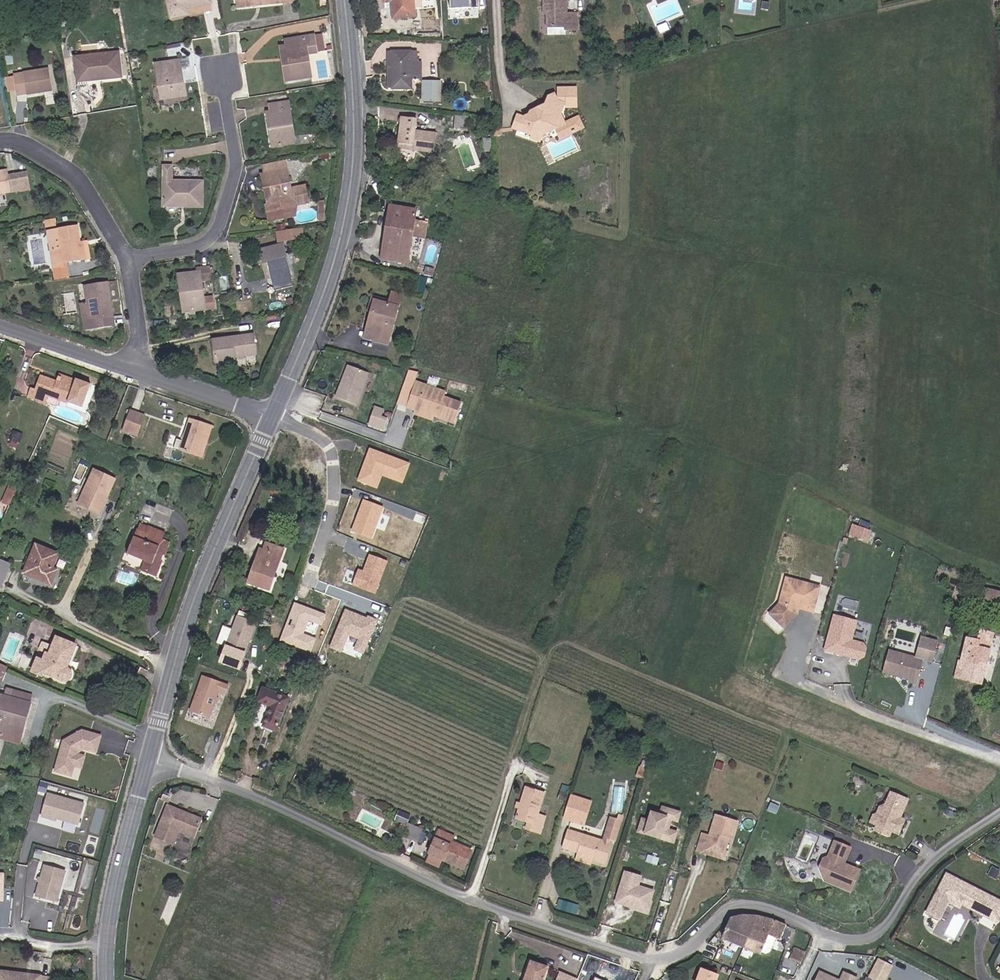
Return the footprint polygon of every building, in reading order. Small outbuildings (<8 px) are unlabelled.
[(174,20),(215,11),(213,0),(170,0),(174,20)] [(240,10),(296,4),(296,0),(239,0),(240,10)] [(387,5),(394,4),(395,21),(419,18),(417,0),(387,0),(387,5)] [(474,41),(491,40),(488,0),(474,0),(474,41)] [(546,35),(585,35),(583,13),(572,13),(571,0),(546,0),(546,35)] [(319,34),(289,41),(289,46),(283,47),(288,83),(316,80),(313,56),(321,55),(319,34)] [(122,52),(77,57),(80,83),(126,79),(122,52)] [(422,52),(393,53),(391,88),(415,90),(417,78),(425,79),(424,63),(422,60),(422,52)] [(182,60),(157,64),(162,101),(188,98),(182,60)] [(51,69),(17,76),(20,97),(55,92),(51,69)] [(446,83),(427,82),(426,103),(447,105),(446,83)] [(581,88),(561,89),(560,99),(559,95),(551,98),(548,106),(532,112),(528,117),(521,116),(516,129),(535,136),(533,139),(544,144),(546,137),(559,131),(564,142),(588,129),(582,117),(569,123),(565,116),(568,110),(581,110),(581,88)] [(293,102),(273,105),(273,113),(270,114),(274,149),(297,146),(293,102)] [(420,119),(404,117),(401,144),(438,150),(439,134),(419,132),(420,119)] [(156,164),(162,162),(161,154),(154,154),(156,164)] [(268,206),(272,222),(298,218),(301,207),(313,204),(308,186),(295,190),(289,162),(265,166),(268,174),(263,176),(269,206),(268,206)] [(177,166),(165,166),(165,207),(207,209),(207,181),(177,180),(177,166)] [(0,172),(0,197),(15,194),(12,170),(0,172)] [(419,210),(393,206),(386,259),(413,265),(416,239),(419,210)] [(58,219),(48,221),(57,281),(72,279),(70,264),(95,260),(91,242),(84,242),(81,226),(61,229),(58,219)] [(306,230),(281,233),(281,244),(308,240),(306,230)] [(285,244),(262,250),(266,277),(272,276),(278,291),(299,287),(285,244)] [(201,272),(180,275),(185,314),(218,311),(217,296),(208,298),(205,282),(215,281),(213,267),(200,267),(201,272)] [(112,283),(86,286),(87,301),(90,301),(95,332),(120,326),(112,283)] [(392,304),(376,299),(366,338),(393,346),(407,295),(396,292),(392,304)] [(258,335),(216,340),(220,363),(262,358),(258,335)] [(373,375),(351,366),(340,398),(361,407),(373,375)] [(35,371),(30,384),(36,386),(40,373),(35,371)] [(78,380),(67,376),(64,384),(44,375),(39,390),(34,389),(31,399),(50,406),(53,398),(71,404),(78,380)] [(451,392),(419,382),(410,410),(457,425),(466,402),(449,397),(451,392)] [(375,405),(369,426),(386,430),(389,417),(383,415),(385,408),(375,405)] [(150,416),(132,410),(124,432),(142,438),(150,416)] [(215,426),(194,419),(184,450),(207,459),(215,426)] [(12,440),(25,446),(29,435),(17,430),(12,440)] [(404,483),(412,461),(370,447),(358,481),(379,488),(383,475),(404,483)] [(78,504),(101,514),(118,477),(94,467),(78,504)] [(6,496),(14,499),(21,483),(12,479),(6,496)] [(4,500),(12,504),(14,499),(6,496),(4,500)] [(373,539),(386,506),(364,498),(352,531),(373,539)] [(169,533),(144,524),(130,556),(149,562),(144,572),(161,579),(174,543),(166,539),(169,533)] [(852,524),(850,536),(871,539),(873,527),(852,524)] [(289,549),(271,543),(266,551),(262,549),(254,570),(250,584),(273,592),(289,549)] [(63,554),(38,544),(26,575),(55,588),(62,571),(58,569),(63,554)] [(353,584),(376,594),(390,560),(371,552),(364,569),(360,567),(353,584)] [(0,559),(0,595),(2,596),(15,565),(0,559)] [(810,613),(818,588),(784,578),(777,604),(767,613),(780,628),(789,619),(791,613),(794,614),(796,608),(810,613)] [(974,597),(987,600),(991,583),(979,579),(974,597)] [(996,603),(999,586),(999,585),(991,583),(987,600),(996,603)] [(313,651),(318,634),(320,634),(326,611),(293,602),(282,642),(313,651)] [(366,654),(378,619),(344,608),(331,648),(344,652),(349,636),(358,639),(354,650),(366,654)] [(258,622),(236,614),(224,647),(246,656),(258,622)] [(862,650),(859,646),(847,642),(853,623),(831,617),(821,651),(840,657),(840,654),(844,655),(845,659),(855,661),(859,659),(862,650)] [(999,635),(985,631),(977,665),(968,662),(965,677),(989,686),(999,635)] [(80,647),(58,638),(51,656),(48,654),(45,660),(40,657),(32,674),(45,680),(46,676),(67,684),(72,682),(75,677),(75,672),(71,669),(80,647)] [(911,687),(919,663),(885,653),(878,675),(891,679),(892,678),(895,678),(894,680),(904,682),(904,685),(911,687)] [(274,667),(294,675),(297,668),(277,659),(274,667)] [(4,685),(11,668),(0,664),(0,683),(4,685)] [(223,681),(201,673),(188,709),(210,717),(223,681)] [(295,697),(266,686),(262,702),(274,707),(266,726),(280,733),(295,697)] [(4,695),(0,713),(0,731),(5,733),(3,740),(25,745),(36,695),(17,690),(16,698),(4,695)] [(62,740),(53,771),(79,778),(85,753),(96,756),(102,733),(82,728),(62,740)] [(711,763),(714,756),(707,754),(705,760),(711,763)] [(625,768),(632,770),(634,763),(627,760),(625,768)] [(895,814),(902,794),(879,786),(874,798),(869,801),(866,808),(868,812),(864,824),(884,832),(886,827),(893,829),(899,815),(895,814)] [(549,793),(530,787),(522,820),(533,823),(531,832),(545,837),(550,816),(544,814),(549,793)] [(87,804),(47,792),(40,815),(80,827),(87,804)] [(574,794),(566,820),(589,826),(595,801),(574,794)] [(770,815),(773,807),(767,804),(764,813),(770,815)] [(190,844),(199,820),(165,807),(151,844),(170,851),(175,838),(190,844)] [(680,811),(663,807),(661,814),(652,811),(648,824),(640,821),(637,831),(645,833),(655,837),(672,842),(675,832),(658,827),(661,818),(677,822),(680,811)] [(741,822),(719,815),(713,835),(706,833),(700,852),(729,862),(730,849),(732,844),(735,843),(741,822)] [(401,834),(420,841),(425,828),(406,821),(401,834)] [(615,844),(573,829),(566,849),(580,853),(579,861),(596,867),(596,862),(608,865),(615,844)] [(476,851),(457,842),(458,838),(442,830),(430,863),(444,870),(448,863),(468,871),(476,851)] [(849,889),(857,867),(839,861),(841,857),(843,856),(830,840),(815,847),(823,864),(816,867),(819,873),(831,877),(829,882),(849,889)] [(68,870),(44,863),(35,896),(58,903),(68,870)] [(982,879),(986,871),(977,867),(973,875),(982,879)] [(642,875),(624,869),(614,902),(648,912),(655,890),(639,885),(642,875)] [(949,873),(928,914),(944,922),(952,905),(965,911),(966,908),(999,924),(999,899),(949,873)] [(578,912),(579,904),(560,900),(558,908),(578,912)] [(731,918),(724,939),(765,955),(773,935),(784,941),(790,927),(780,922),(748,916),(731,918)] [(792,973),(797,961),(802,962),(805,951),(794,947),(790,958),(785,957),(781,969),(792,973)] [(892,964),(879,959),(871,977),(879,979),(886,979),(892,964)] [(532,960),(526,979),(546,979),(551,966),(532,960)] [(1,970),(0,979),(55,979),(55,976),(1,970)] [(819,970),(815,979),(858,979),(859,978),(843,971),(840,978),(819,970)]
